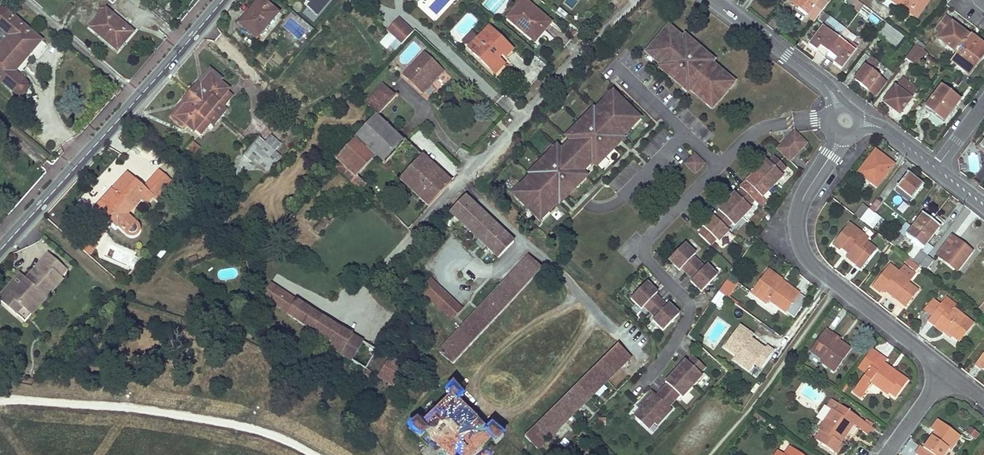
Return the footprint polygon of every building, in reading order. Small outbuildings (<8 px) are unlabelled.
[(261,0),(240,25),(257,39),(278,14),(261,0)] [(311,5),(308,9),(318,15),(329,0),(306,0),(311,5)] [(524,0),(521,0),(506,18),(530,37),(539,27),(543,30),(550,21),(524,0)] [(823,0),(795,0),(792,4),(814,22),(828,3),(823,0)] [(845,4),(858,14),(864,6),(856,0),(848,0),(845,4)] [(917,17),(928,0),(891,0),(917,17)] [(872,13),(864,6),(858,14),(867,20),(872,13)] [(10,35),(0,47),(0,80),(6,85),(9,88),(14,91),(17,94),(21,94),(24,93),(27,91),(28,89),(27,85),(25,81),(22,78),(14,72),(41,40),(27,28),(17,20),(10,13),(5,10),(1,9),(0,10),(0,27),(10,35)] [(123,24),(105,9),(90,28),(117,51),(130,35),(121,27),(123,24)] [(956,54),(968,38),(951,24),(952,23),(946,18),(936,30),(943,36),(939,40),(956,54)] [(410,35),(396,20),(387,31),(400,44),(410,35)] [(133,32),(123,24),(121,27),(130,35),(133,32)] [(841,36),(824,24),(809,45),(817,52),(820,47),(828,53),(841,36)] [(903,38),(886,24),(878,35),(895,48),(903,38)] [(477,37),(467,48),(488,69),(498,58),(501,55),(505,58),(512,49),(488,26),(477,37)] [(535,41),(543,30),(539,27),(530,37),(535,41)] [(711,65),(703,58),(706,55),(690,42),(687,44),(683,41),(669,29),(647,55),(661,67),(666,70),(664,72),(670,77),(671,75),(679,82),(678,84),(684,89),(685,87),(690,91),(707,106),(711,101),(716,106),(731,89),(726,84),(729,80),(711,65)] [(477,37),(472,33),(462,43),(467,48),(477,37)] [(841,70),(857,48),(841,36),(828,53),(836,59),(833,64),(841,70)] [(949,62),(967,75),(983,52),(983,48),(969,36),(968,38),(956,54),(949,62)] [(926,54),(915,45),(907,55),(919,63),(926,54)] [(828,53),(820,47),(817,52),(825,58),(828,53)] [(421,94),(443,70),(424,53),(402,76),(421,94)] [(836,59),(828,53),(825,58),(833,64),(836,59)] [(301,61),(294,55),(282,69),(289,75),(301,61)] [(714,62),(706,55),(703,58),(711,65),(714,62)] [(498,58),(488,69),(494,74),(503,63),(498,58)] [(878,64),(870,58),(854,80),(876,96),(886,83),(872,72),(878,64)] [(197,84),(190,93),(219,117),(226,109),(218,103),(228,90),(210,74),(200,87),(197,84)] [(679,82),(671,75),(670,77),(678,84),(679,82)] [(917,91),(901,79),(884,101),(900,113),(917,91)] [(734,84),(729,80),(726,84),(731,89),(734,84)] [(381,86),(364,104),(376,116),(393,98),(381,86)] [(958,100),(941,86),(925,106),(944,120),(958,100)] [(635,111),(615,92),(611,96),(608,92),(593,108),(595,109),(591,113),(588,110),(570,128),(573,132),(569,136),(570,137),(560,148),(559,147),(555,151),(552,148),(534,166),(537,170),(534,173),(532,172),(517,187),(521,191),(517,194),(538,214),(541,210),(545,214),(560,198),(558,196),(561,193),(563,194),(568,189),(567,188),(575,180),(576,181),(581,176),(579,174),(583,170),(582,169),(586,164),(585,163),(591,157),(593,159),(597,155),(599,156),(605,151),(604,150),(611,142),(612,143),(617,138),(615,136),(619,133),(621,134),(635,119),(632,115),(635,111)] [(213,125),(219,117),(190,93),(182,103),(185,105),(175,116),(194,132),(205,118),(213,125)] [(713,110),(716,106),(711,101),(707,106),(713,110)] [(403,141),(376,116),(355,138),(382,164),(403,141)] [(267,128),(252,143),(266,156),(276,145),(269,139),(273,134),(267,128)] [(791,161),(808,144),(796,132),(779,149),(791,161)] [(280,140),(273,134),(269,139),(276,145),(280,140)] [(382,164),(355,138),(336,159),(340,163),(362,185),(382,164)] [(201,146),(193,140),(187,147),(194,153),(201,146)] [(266,156),(252,143),(243,155),(260,172),(272,161),(266,156)] [(876,186),(893,164),(875,150),(858,173),(876,186)] [(450,182),(418,153),(397,177),(429,206),(450,182)] [(694,154),(683,165),(694,176),(705,165),(694,154)] [(782,175),(788,169),(777,158),(771,164),(769,162),(758,172),(774,188),(785,178),(782,175)] [(362,185),(340,163),(336,168),(339,171),(344,175),(356,186),(360,190),(364,186),(362,185)] [(172,186),(157,172),(143,188),(127,173),(94,209),(114,228),(116,225),(127,235),(132,236),(137,234),(139,228),(136,223),(127,215),(141,199),(146,204),(152,198),(157,203),(172,186)] [(764,198),(774,188),(758,172),(742,188),(744,190),(755,202),(762,209),(768,202),(764,198)] [(922,186),(907,174),(897,186),(913,198),(922,186)] [(736,193),(728,202),(744,218),(753,210),(750,207),(755,202),(744,190),(739,196),(736,193)] [(466,195),(452,210),(499,257),(515,241),(466,195)] [(881,202),(876,198),(869,208),(874,212),(881,202)] [(722,213),(716,218),(727,229),(733,224),(735,227),(744,218),(728,202),(719,210),(722,213)] [(902,202),(896,210),(902,215),(908,207),(902,202)] [(860,220),(869,208),(863,204),(855,215),(860,220)] [(874,212),(869,208),(860,220),(871,228),(880,217),(874,212)] [(318,225),(313,230),(318,235),(338,213),(333,210),(328,215),(326,214),(319,222),(318,225)] [(927,242),(938,226),(922,214),(911,228),(906,236),(922,248),(927,242)] [(730,232),(727,229),(716,218),(714,216),(703,226),(705,228),(700,234),(711,246),(717,240),(719,243),(730,232)] [(906,236),(911,228),(905,223),(897,233),(903,237),(904,238),(906,236)] [(868,239),(848,224),(832,244),(840,250),(842,247),(849,252),(845,256),(862,268),(876,250),(865,242),(868,239)] [(108,233),(102,228),(90,241),(96,246),(108,233)] [(895,248),(903,237),(897,233),(890,243),(891,244),(895,248)] [(971,251),(951,236),(937,255),(957,270),(971,251)] [(90,241),(82,250),(90,258),(98,248),(96,246),(90,241)] [(927,256),(933,247),(927,242),(922,248),(918,252),(925,258),(927,256)] [(698,263),(693,257),(696,255),(685,244),(669,260),(680,271),(682,269),(687,274),(698,263)] [(918,252),(915,249),(908,258),(918,265),(919,266),(925,258),(918,252)] [(542,268),(529,254),(439,351),(452,363),(469,346),(542,268)] [(64,279),(70,272),(51,256),(29,281),(23,276),(16,284),(21,288),(23,286),(28,286),(47,265),(64,279)] [(925,258),(919,266),(925,271),(933,260),(927,256),(925,258)] [(908,258),(907,257),(903,261),(914,270),(918,265),(908,258)] [(701,293),(717,276),(706,266),(704,268),(698,263),(687,274),(693,280),(690,282),(701,293)] [(47,298),(64,279),(47,265),(28,286),(23,286),(21,288),(16,284),(1,301),(19,317),(25,310),(29,314),(42,299),(47,298)] [(884,289),(906,306),(918,291),(907,283),(909,281),(889,265),(872,286),(880,293),(884,289)] [(781,280),(767,270),(751,293),(766,304),(769,300),(786,312),(799,294),(792,290),(790,292),(779,284),(781,280)] [(430,277),(418,288),(444,312),(456,312),(461,307),(430,277)] [(730,277),(719,292),(727,297),(738,282),(730,277)] [(42,299),(29,314),(34,318),(66,281),(64,279),(47,298),(42,299)] [(661,301),(655,296),(657,293),(647,283),(631,299),(641,310),(644,307),(649,312),(661,301)] [(293,299),(269,284),(261,297),(285,313),(312,331),(331,343),(328,348),(341,355),(340,356),(365,371),(377,351),(351,335),(351,336),(338,327),(323,318),(293,299)] [(931,316),(927,320),(944,332),(945,330),(959,341),(973,324),(953,309),(955,306),(945,298),(939,305),(931,316)] [(931,316),(939,305),(932,299),(924,310),(931,316)] [(663,331),(679,315),(668,304),(666,306),(661,301),(649,312),(655,318),(652,321),(663,331)] [(753,336),(739,326),(724,346),(737,356),(734,360),(750,371),(754,364),(761,368),(773,351),(766,346),(764,349),(751,339),(753,336)] [(840,340),(826,330),(810,351),(822,359),(821,362),(834,372),(850,350),(839,341),(840,340)] [(614,374),(631,358),(617,345),(597,364),(571,389),(546,415),(529,431),(534,437),(529,441),(537,450),(549,438),(573,414),(614,374)] [(974,364),(981,369),(982,367),(983,369),(983,351),(974,364)] [(879,355),(851,394),(859,399),(869,385),(868,384),(870,381),(888,395),(890,393),(896,397),(907,382),(884,364),(886,361),(879,355)] [(699,375),(705,369),(693,358),(688,363),(685,361),(675,372),(691,388),(702,377),(699,375)] [(388,361),(376,379),(389,389),(402,371),(388,361)] [(691,388),(675,372),(665,383),(667,385),(661,391),(673,402),(679,396),(681,399),(691,388)] [(421,417),(408,429),(414,435),(418,438),(422,442),(435,454),(475,454),(491,440),(495,444),(503,436),(490,427),(486,431),(458,402),(463,398),(452,386),(445,395),(449,399),(426,422),(421,417)] [(668,408),(673,402),(661,391),(656,396),(651,392),(640,403),(643,406),(639,410),(633,417),(647,430),(653,424),(655,426),(671,410),(668,408)] [(856,428),(861,420),(832,400),(828,406),(833,410),(819,431),(821,432),(815,440),(836,454),(843,445),(840,442),(852,425),(856,428)] [(872,428),(861,420),(856,428),(866,435),(872,428)] [(947,449),(949,450),(960,436),(938,420),(931,430),(935,433),(923,449),(920,447),(915,454),(916,454),(942,454),(947,449)] [(968,428),(964,435),(976,441),(979,434),(968,428)] [(534,437),(529,431),(524,436),(529,441),(534,437)] [(789,447),(784,454),(801,454),(789,447)]
